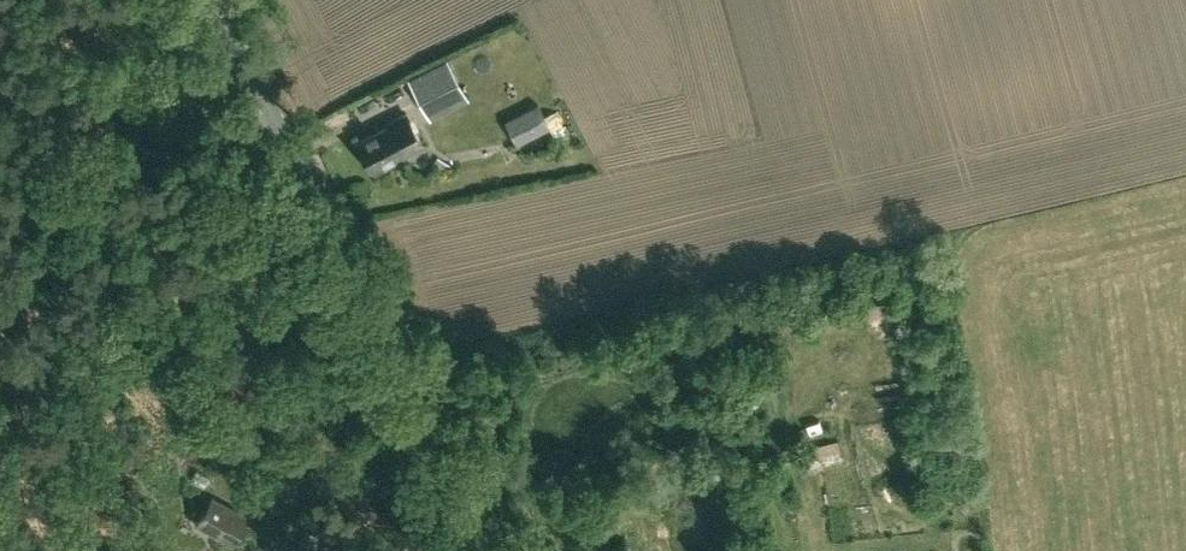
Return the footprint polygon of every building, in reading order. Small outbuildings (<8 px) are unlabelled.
[(429,79),(405,90),(415,109),(438,98),(429,79)] [(539,103),(504,120),(516,144),(551,127),(539,103)] [(403,156),(417,149),(424,145),(407,111),(386,122),(388,126),(356,143),(370,170),(402,153),(403,156)] [(826,422),(812,427),(820,444),(833,438),(826,422)] [(817,476),(848,467),(845,458),(814,467),(817,476)] [(250,516),(212,496),(206,507),(203,506),(194,524),(234,545),(250,516)] [(259,550),(288,550),(289,545),(262,538),(259,550)]
